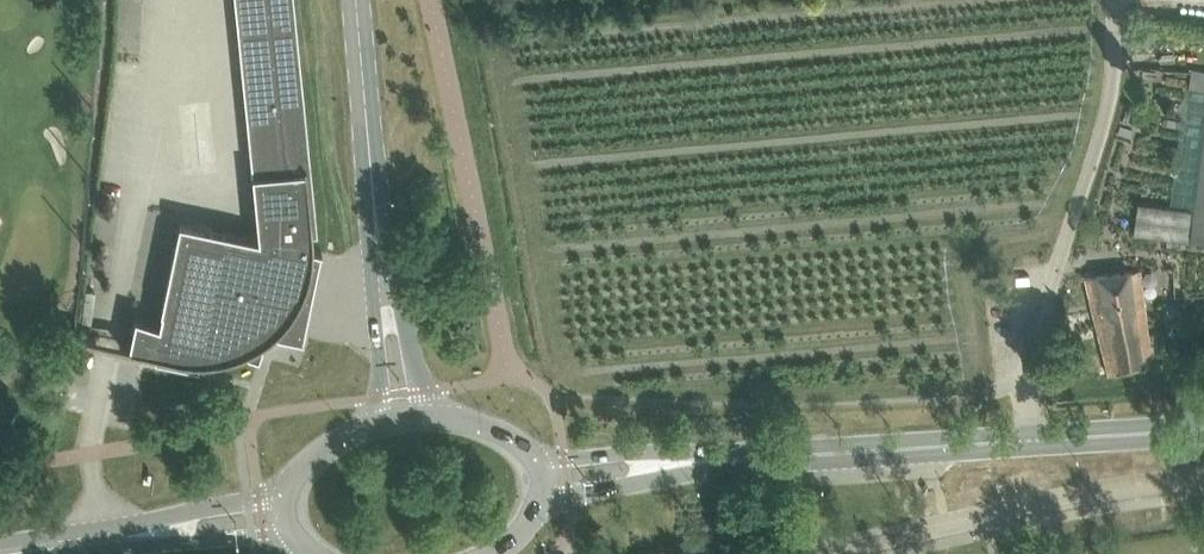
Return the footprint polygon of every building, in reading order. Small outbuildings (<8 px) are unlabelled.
[(129,346),(157,352),(156,357),(199,366),(201,358),(209,358),(217,357),(225,355),(233,353),(241,350),(260,356),(264,341),(268,331),(270,332),(274,332),(274,331),(274,330),(292,246),(292,245),(294,246),(313,250),(314,248),(314,245),(314,241),(314,238),(314,235),(314,232),(313,226),(289,0),(236,0),(260,237),(180,220),(162,309),(164,310),(160,323),(136,315),(130,343),(129,346)] [(1191,240),(1203,242),(1203,145),(1191,240)] [(1151,344),(1141,269),(1086,276),(1110,373),(1155,365),(1153,344),(1151,344)]
